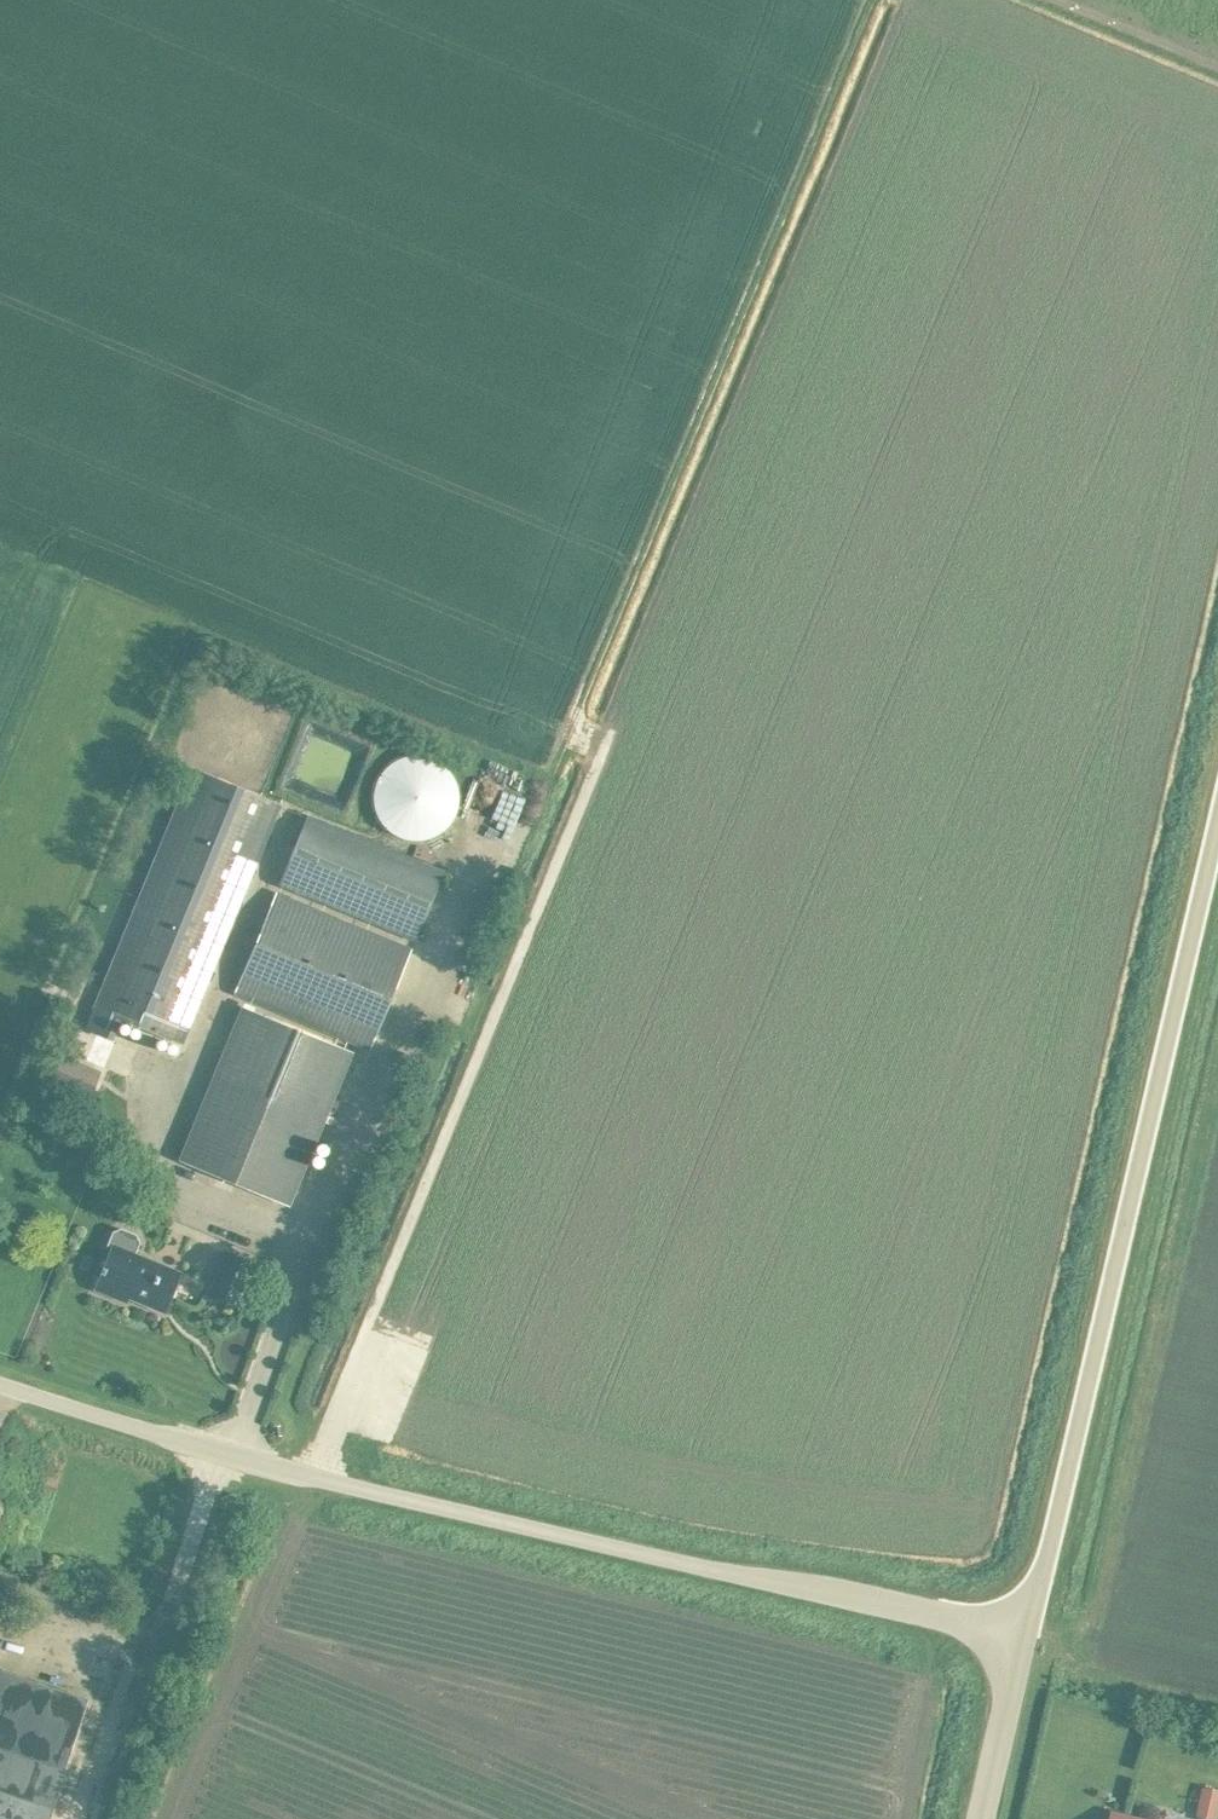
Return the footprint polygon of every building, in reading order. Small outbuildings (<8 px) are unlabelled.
[(92,1007),(181,1044),(279,803),(190,767),(92,1007)] [(443,870),(306,814),(278,883),(414,939),(443,870)] [(409,948),(275,893),(234,991),(368,1047),(409,948)] [(288,1204),(351,1051),(241,1006),(178,1159),(288,1204)] [(93,1071),(60,1058),(50,1082),(83,1095),(93,1071)] [(163,1311),(180,1272),(112,1244),(103,1266),(101,1266),(99,1271),(101,1272),(94,1288),(115,1296),(117,1291),(163,1311)] [(228,1287),(223,1300),(237,1306),(254,1263),(227,1252),(215,1282),(228,1287)] [(61,1774),(86,1698),(0,1670),(0,1754),(61,1774)] [(0,1754),(0,1818),(47,1818),(61,1774),(0,1754)] [(1183,1806),(1206,1807),(1207,1777),(1184,1776),(1183,1806)]
